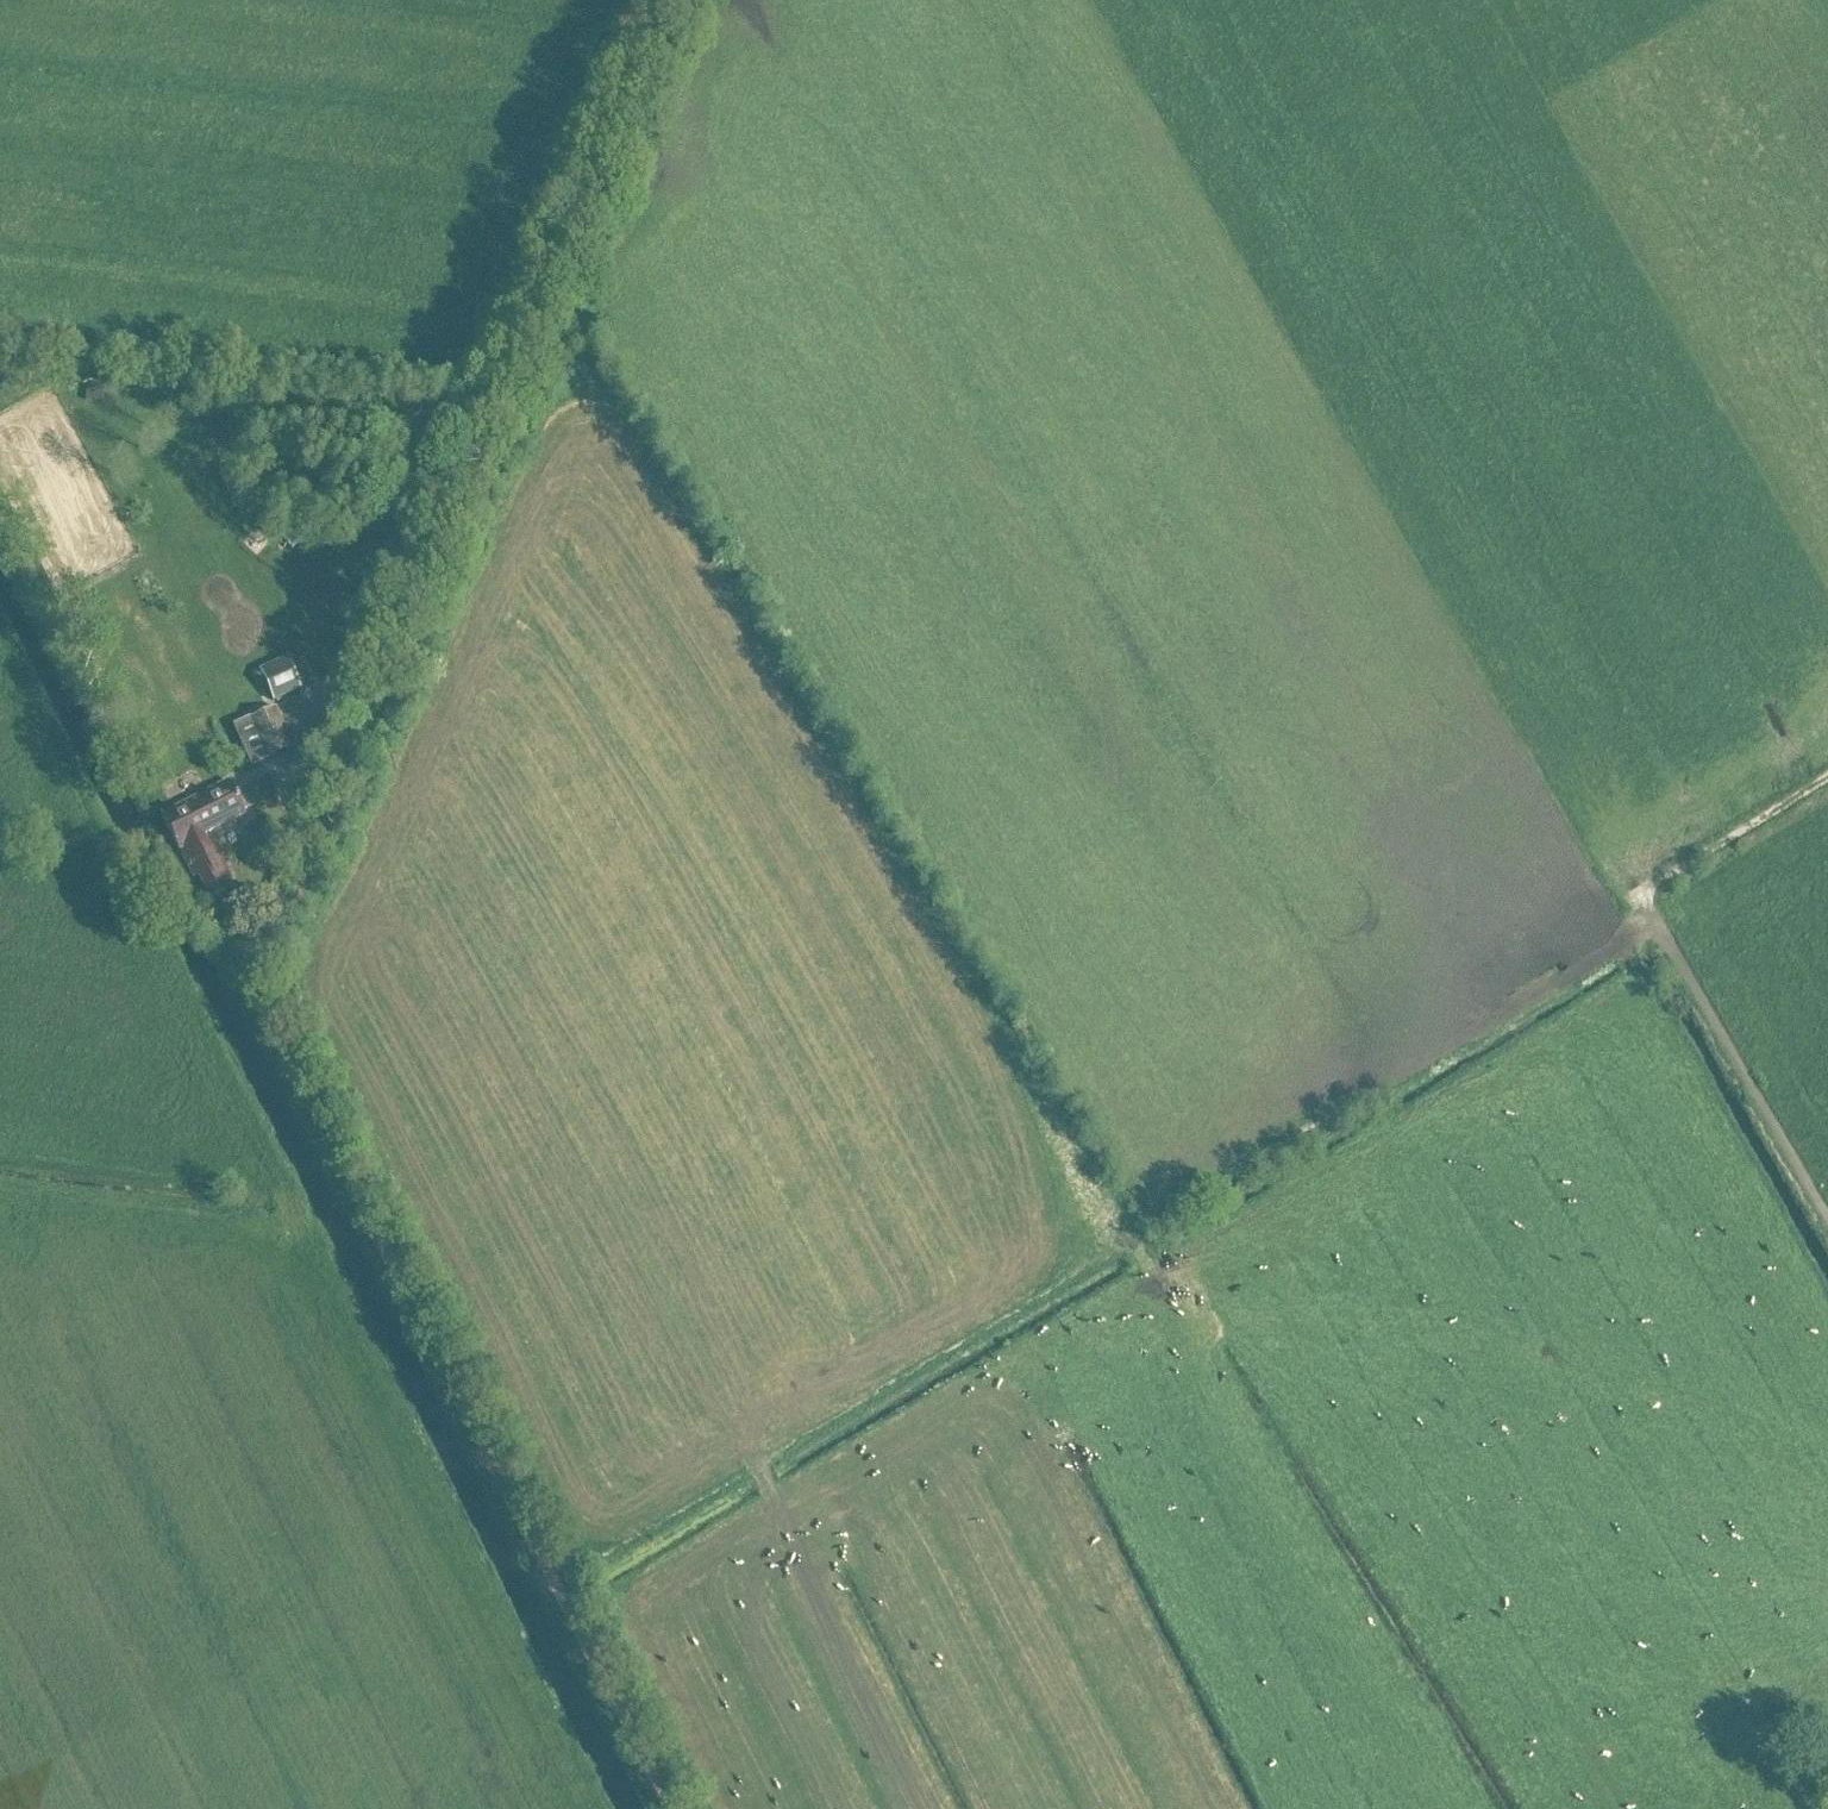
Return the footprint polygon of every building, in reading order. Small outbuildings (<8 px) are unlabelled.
[(290,670),(264,682),(274,704),(300,692),(290,670)] [(268,760),(292,750),(274,710),(250,721),(268,760)] [(237,817),(243,814),(226,781),(159,815),(177,850),(180,849),(194,877),(199,875),(211,897),(228,889),(224,882),(229,879),(210,842),(206,845),(201,835),(213,829),(212,828),(236,816),(237,817)]
